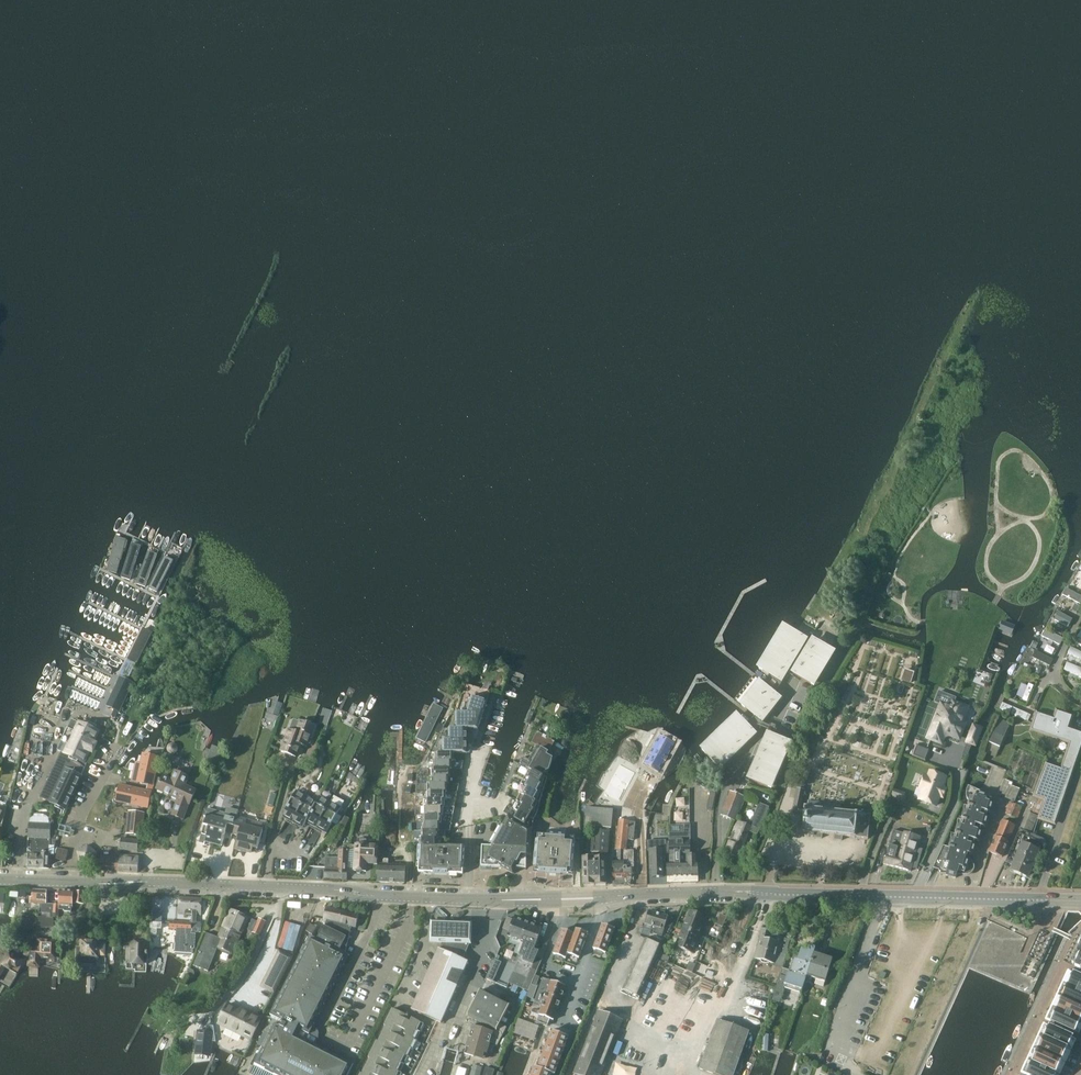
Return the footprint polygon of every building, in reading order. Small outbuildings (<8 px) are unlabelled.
[(127,540),(116,537),(107,572),(118,575),(127,540)] [(141,547),(131,544),(121,578),(131,582),(141,547)] [(156,555),(146,552),(136,586),(146,589),(156,555)] [(174,561),(165,557),(149,589),(158,594),(174,561)] [(1066,588),(1063,595),(1064,595),(1080,604),(1080,596),(1066,588)] [(151,612),(135,644),(144,648),(159,616),(151,612)] [(1073,620),(1073,619),(1065,615),(1059,612),(1056,617),(1054,620),(1069,627),(1070,625),(1073,620)] [(755,665),(763,670),(780,680),(807,635),(795,628),(783,620),(755,665)] [(1012,634),(1016,626),(1002,620),(999,629),(1012,634)] [(140,630),(131,626),(124,641),(133,645),(140,630)] [(1061,644),(1064,638),(1046,629),(1043,636),(1061,644)] [(790,670),(814,684),(835,647),(812,634),(790,670)] [(1073,646),(1071,650),(1069,649),(1066,656),(1080,662),(1080,659),(1080,650),(1073,646)] [(1051,665),(1054,658),(1037,650),(1033,657),(1038,659),(1037,661),(1041,663),(1042,661),(1051,665)] [(1077,665),(1068,662),(1065,669),(1080,676),(1080,667),(1077,665)] [(911,683),(914,672),(904,669),(901,680),(911,683)] [(738,701),(754,715),(761,720),(781,695),(757,677),(738,701)] [(121,678),(114,693),(128,699),(135,684),(122,679),(121,678)] [(456,729),(464,729),(477,729),(490,692),(466,684),(457,714),(456,714),(456,729)] [(941,704),(928,738),(942,743),(945,733),(959,738),(965,724),(962,723),(968,707),(955,702),(956,697),(939,691),(935,702),(941,704)] [(1017,695),(1010,692),(1008,698),(1014,700),(1017,695)] [(1011,713),(1014,707),(1004,702),(1001,709),(1011,713)] [(443,709),(434,704),(417,738),(426,743),(429,737),(443,709)] [(1027,720),(1029,714),(1015,707),(1012,713),(1027,720)] [(704,752),(710,761),(718,768),(755,731),(747,722),(735,710),(697,746),(704,752)] [(1072,715),(1057,710),(1054,717),(1037,712),(1031,729),(1070,742),(1062,768),(1045,762),(1034,797),(1045,801),(1039,818),(1054,823),(1077,756),(1079,757),(1080,750),(1080,732),(1068,727),(1072,715)] [(1000,719),(990,743),(1000,747),(1010,723),(1000,719)] [(307,748),(315,726),(300,720),(295,731),(288,728),(279,751),(296,758),(301,745),(307,748)] [(70,745),(66,754),(84,762),(98,731),(80,723),(76,732),(72,730),(66,743),(70,745)] [(440,734),(444,726),(439,723),(435,732),(440,734)] [(974,724),(968,742),(975,745),(982,727),(974,724)] [(463,741),(464,729),(456,729),(449,729),(449,741),(463,741)] [(745,777),(771,789),(791,740),(766,730),(745,777)] [(553,741),(538,732),(532,742),(539,747),(537,750),(540,752),(549,756),(552,752),(548,750),(553,741)] [(676,746),(661,737),(645,766),(660,774),(676,746)] [(463,753),(463,741),(449,741),(443,741),(443,753),(454,753),(463,753)] [(175,743),(174,743),(173,743),(172,743),(171,743),(170,743),(169,744),(168,745),(168,746),(167,747),(167,748),(167,749),(168,750),(168,751),(169,752),(169,753),(170,753),(171,754),(172,754),(173,754),(174,754),(175,754),(176,753),(177,753),(177,752),(178,751),(178,750),(178,749),(178,748),(178,747),(178,746),(177,745),(177,744),(176,743),(175,743)] [(220,767),(227,749),(213,744),(206,761),(220,767)] [(929,750),(917,745),(913,755),(925,760),(929,750)] [(531,761),(527,768),(530,770),(541,776),(542,774),(544,775),(546,772),(549,770),(552,760),(553,759),(540,752),(537,750),(536,751),(531,761)] [(452,762),(454,762),(454,753),(443,753),(437,753),(437,762),(452,762)] [(158,758),(149,757),(144,755),(138,781),(152,784),(157,764),(158,759),(158,758)] [(527,767),(527,768),(531,761),(529,760),(524,757),(521,764),(527,767)] [(68,768),(51,803),(68,811),(84,776),(68,768)] [(414,778),(415,769),(409,768),(407,777),(406,783),(414,784),(415,778),(414,778)] [(449,777),(451,777),(451,769),(436,769),(434,769),(434,777),(449,777)] [(185,784),(189,776),(176,770),(172,778),(164,775),(158,788),(178,798),(172,814),(183,818),(189,803),(190,804),(196,790),(185,784)] [(541,776),(530,770),(532,771),(528,778),(530,779),(540,785),(541,783),(545,776),(544,775),(542,774),(541,776)] [(924,789),(920,799),(931,804),(932,799),(938,801),(947,778),(930,772),(928,777),(925,776),(920,788),(924,789)] [(448,785),(449,785),(449,777),(434,777),(433,777),(433,785),(448,785)] [(622,808),(627,780),(613,778),(608,806),(622,808)] [(1015,801),(1020,788),(1012,784),(1013,781),(1004,778),(998,793),(1015,801)] [(540,785),(530,779),(525,787),(527,788),(537,793),(538,791),(543,784),(541,783),(540,785)] [(448,793),(448,785),(433,785),(431,785),(431,792),(446,793),(448,793)] [(991,812),(991,811),(993,805),(989,804),(990,798),(990,796),(991,795),(969,785),(969,786),(968,787),(967,789),(967,791),(967,793),(967,795),(967,797),(968,799),(969,800),(970,801),(968,806),(970,806),(986,811),(991,812)] [(125,787),(122,802),(147,807),(151,792),(125,787)] [(537,793),(527,788),(523,796),(535,802),(536,800),(540,793),(538,791),(537,793)] [(800,810),(804,790),(797,789),(793,808),(800,810)] [(903,801),(906,793),(894,789),(891,797),(903,801)] [(293,822),(307,796),(296,790),(283,816),(293,822)] [(445,800),(446,800),(446,793),(431,792),(430,792),(430,800),(445,800)] [(604,809),(606,792),(599,792),(597,809),(587,807),(586,816),(588,816),(587,825),(593,826),(593,830),(592,851),(607,852),(609,831),(610,828),(611,828),(613,810),(604,809)] [(734,820),(743,798),(732,794),(724,816),(734,820)] [(304,827),(307,822),(317,802),(307,796),(293,822),(304,827)] [(317,827),(331,802),(320,796),(317,802),(307,822),(317,827)] [(535,802),(523,796),(525,797),(521,804),(522,805),(532,810),(533,808),(538,801),(536,800),(535,802)] [(445,808),(445,800),(430,800),(428,800),(428,808),(443,808),(445,808)] [(1017,819),(1022,806),(1010,801),(1005,814),(1017,819)] [(327,833),(341,808),(331,802),(317,827),(327,833)] [(532,819),(532,820),(533,821),(537,813),(534,811),(535,809),(533,808),(532,810),(522,805),(519,811),(530,818),(532,819)] [(757,835),(768,808),(759,805),(750,827),(738,822),(725,852),(738,858),(750,832),(757,835)] [(984,818),(986,811),(970,806),(968,811),(966,811),(962,820),(963,820),(979,825),(986,827),(986,826),(988,820),(984,818)] [(202,834),(199,843),(205,844),(206,840),(223,844),(226,832),(232,834),(237,817),(239,811),(228,808),(226,814),(219,812),(209,809),(208,815),(202,834)] [(868,815),(869,810),(845,808),(845,812),(805,808),(803,831),(814,833),(814,837),(822,838),(822,834),(835,835),(834,839),(842,840),(842,836),(868,839),(870,816),(868,815)] [(272,823),(275,812),(268,810),(265,821),(272,823)] [(126,834),(142,836),(145,813),(129,811),(126,834)] [(533,830),(533,827),(529,825),(532,820),(532,819),(530,818),(519,811),(514,819),(533,830)] [(1029,832),(1036,815),(1027,812),(1020,829),(1029,832)] [(442,824),(442,815),(426,816),(425,816),(425,823),(440,824),(442,824)] [(344,828),(349,819),(343,816),(338,825),(344,828)] [(237,817),(232,834),(239,836),(236,848),(253,852),(254,847),(258,848),(263,830),(265,824),(248,820),(237,817)] [(533,830),(514,819),(512,817),(506,827),(503,825),(491,846),(531,850),(533,830)] [(633,840),(635,822),(619,820),(616,847),(617,848),(617,857),(616,857),(616,860),(613,860),(613,879),(626,879),(624,849),(627,848),(627,839),(633,840)] [(977,832),(979,825),(963,820),(962,825),(960,825),(956,834),(957,834),(973,839),(980,841),(980,840),(981,834),(977,832)] [(1009,841),(1015,825),(1002,820),(996,836),(1009,841)] [(51,823),(30,824),(30,867),(51,868),(51,867),(51,824),(51,823)] [(440,832),(440,824),(425,823),(423,823),(423,831),(439,831),(440,832)] [(335,849),(345,829),(335,824),(325,844),(335,849)] [(671,855),(667,855),(667,858),(668,882),(680,882),(680,877),(697,877),(697,863),(697,855),(690,855),(690,841),(690,825),(687,825),(684,825),(684,833),(670,833),(671,855)] [(1042,854),(1046,844),(1044,838),(1029,832),(1020,829),(1006,862),(1014,865),(1011,870),(1028,877),(1028,875),(1033,877),(1035,871),(1031,869),(1037,852),(1042,854)] [(917,847),(920,839),(907,835),(908,834),(896,830),(891,841),(886,855),(884,863),(911,871),(912,867),(916,868),(916,864),(918,865),(923,849),(917,847)] [(439,839),(439,831),(423,831),(422,831),(422,839),(437,839),(439,839)] [(971,846),(973,839),(957,834),(956,839),(954,839),(950,847),(970,854),(973,855),(973,854),(975,848),(971,846)] [(547,871),(547,873),(560,875),(560,872),(571,873),(574,838),(539,835),(536,870),(547,871)] [(1002,857),(1009,841),(996,836),(990,852),(1002,857)] [(138,850),(139,840),(122,838),(121,849),(138,850)] [(624,849),(626,879),(640,879),(640,862),(633,862),(633,850),(637,850),(638,841),(633,840),(627,839),(627,848),(624,849)] [(666,840),(647,841),(648,850),(648,851),(651,851),(651,868),(653,869),(653,877),(663,876),(663,861),(666,861),(666,840)] [(378,864),(380,844),(357,842),(355,870),(357,870),(358,873),(360,873),(363,871),(367,871),(367,864),(378,864)] [(88,845),(78,852),(81,864),(94,865),(98,852),(88,845)] [(967,874),(969,874),(972,873),(973,871),(974,869),(975,866),(974,864),(973,862),(971,860),(969,859),(970,854),(950,847),(943,845),(933,868),(940,870),(938,874),(947,874),(946,875),(956,878),(957,874),(967,874)] [(464,846),(447,846),(437,846),(436,846),(420,847),(418,847),(418,858),(420,858),(420,861),(419,871),(434,872),(434,871),(447,872),(463,873),(464,846)] [(531,856),(531,850),(491,846),(482,846),(482,866),(502,867),(514,874),(514,873),(513,873),(523,856),(531,856)] [(347,878),(349,850),(340,850),(338,867),(326,866),(325,877),(347,878)] [(582,855),(583,872),(584,885),(607,883),(606,857),(594,858),(594,854),(582,855)] [(138,872),(139,857),(102,855),(101,865),(97,864),(96,870),(138,872)] [(388,864),(388,859),(384,859),(383,864),(379,864),(378,881),(404,882),(405,865),(388,864)] [(45,907),(46,890),(32,889),(32,898),(30,897),(29,904),(42,905),(42,907),(45,907)] [(83,904),(83,895),(72,894),(72,891),(60,890),(59,906),(53,905),(53,914),(58,914),(59,909),(64,909),(64,912),(71,912),(71,906),(72,906),(72,903),(83,904)] [(190,915),(191,900),(180,899),(179,914),(190,915)] [(201,915),(202,901),(191,900),(190,915),(193,915),(192,923),(171,922),(170,929),(177,930),(175,951),(184,952),(186,934),(186,929),(191,930),(191,932),(200,933),(201,923),(196,923),(197,914),(201,915)] [(358,916),(326,907),(324,919),(326,919),(324,927),(324,926),(317,939),(310,936),(270,1015),(271,1015),(263,1032),(269,1035),(255,1063),(278,1074),(348,1074),(353,1064),(314,1044),(317,1038),(315,1037),(317,1032),(312,1029),(349,955),(344,953),(351,926),(355,927),(358,916)] [(233,954),(249,917),(230,909),(218,937),(222,939),(218,947),(222,949),(221,950),(229,953),(230,952),(233,954)] [(661,936),(667,916),(648,911),(644,927),(654,930),(653,934),(661,936)] [(699,934),(706,917),(690,911),(683,928),(699,934)] [(723,928),(727,917),(720,914),(716,925),(723,928)] [(253,919),(248,930),(261,935),(267,921),(259,918),(258,921),(253,919)] [(508,919),(504,929),(509,931),(507,937),(511,938),(509,944),(517,946),(519,941),(523,942),(529,924),(514,918),(513,921),(508,919)] [(157,937),(158,923),(150,922),(149,937),(157,937)] [(471,942),(471,924),(431,922),(431,941),(443,941),(440,949),(438,948),(411,1009),(441,1023),(468,962),(461,959),(468,942),(471,942)] [(521,956),(509,983),(528,991),(536,972),(541,959),(535,957),(537,952),(533,950),(542,927),(530,922),(529,924),(523,942),(525,943),(520,955),(521,956)] [(312,934),(316,927),(310,924),(306,931),(312,934)] [(614,928),(603,924),(594,949),(605,953),(614,928)] [(692,953),(699,934),(683,928),(676,946),(692,953)] [(574,934),(567,954),(579,958),(587,934),(576,929),(574,934)] [(565,958),(567,954),(574,934),(562,930),(554,954),(565,958)] [(773,938),(769,937),(770,932),(763,930),(755,958),(775,964),(774,965),(781,967),(789,941),(774,936),(773,938)] [(208,971),(218,947),(222,939),(218,937),(208,933),(194,965),(208,971)] [(193,949),(194,935),(186,934),(184,952),(191,953),(192,949),(193,949)] [(732,953),(733,949),(737,940),(729,937),(724,950),(732,953)] [(638,997),(661,946),(645,938),(622,989),(638,997)] [(27,949),(24,957),(28,959),(30,958),(30,968),(38,968),(39,968),(39,966),(39,965),(39,964),(39,959),(56,960),(57,941),(54,941),(39,941),(38,941),(37,948),(37,950),(28,949),(27,949)] [(102,954),(103,945),(98,944),(98,943),(81,942),(81,948),(76,948),(76,965),(96,966),(96,954),(102,954)] [(1072,963),(1076,965),(1075,966),(1080,968),(1080,942),(1076,953),(1077,953),(1072,963)] [(147,953),(147,944),(132,944),(132,948),(127,947),(126,963),(133,964),(139,964),(146,965),(148,961),(148,958),(149,958),(149,953),(147,953)] [(807,976),(815,948),(809,946),(807,951),(801,949),(797,961),(795,961),(792,972),(793,972),(792,975),(787,974),(788,971),(782,969),(777,982),(771,1000),(779,1003),(784,987),(802,992),(807,976)] [(825,982),(832,959),(820,956),(821,950),(815,948),(807,976),(825,982)] [(7,951),(4,956),(2,955),(0,958),(0,977),(6,967),(19,974),(27,960),(14,953),(13,955),(7,951)] [(279,951),(261,986),(274,993),(292,957),(279,951)] [(195,973),(194,971),(191,969),(187,978),(190,979),(193,978),(195,973)] [(493,982),(498,972),(491,969),(486,979),(493,982)] [(1062,982),(1080,991),(1080,976),(1068,970),(1062,982)] [(551,982),(543,979),(534,1006),(541,1008),(539,1016),(537,1023),(547,1027),(550,1019),(553,1020),(565,986),(564,986),(564,984),(561,983),(560,984),(558,983),(557,982),(554,981),(553,981),(553,982),(551,981),(551,982),(551,981),(551,982)] [(1057,995),(1080,1006),(1080,991),(1062,982),(1057,995)] [(538,987),(532,985),(527,997),(533,999),(538,987)] [(482,991),(468,1017),(477,1022),(476,1026),(493,1031),(490,1043),(497,1046),(506,1028),(499,1025),(509,1005),(482,991)] [(1051,1007),(1080,1020),(1080,1019),(1080,1006),(1057,995),(1051,1007)] [(228,1005),(219,1024),(252,1040),(262,1019),(254,1015),(253,1017),(228,1005)] [(1051,1007),(1045,1019),(1075,1033),(1080,1020),(1051,1007)] [(392,1009),(384,1025),(386,1026),(378,1042),(376,1041),(368,1058),(370,1059),(362,1074),(360,1073),(359,1074),(401,1074),(402,1073),(400,1072),(408,1057),(410,1058),(418,1042),(415,1041),(424,1025),(420,1023),(421,1020),(403,1010),(401,1014),(392,1009)] [(621,1020),(600,1011),(575,1074),(566,1071),(564,1074),(599,1074),(621,1020)] [(748,1032),(717,1021),(700,1070),(715,1074),(733,1074),(748,1032)] [(1044,1023),(1038,1035),(1067,1049),(1073,1036),(1044,1023)] [(196,1036),(195,1050),(211,1052),(212,1039),(216,1039),(215,1026),(206,1025),(206,1030),(198,1029),(197,1036),(196,1036)] [(476,1026),(467,1054),(485,1058),(490,1043),(493,1031),(476,1026)] [(546,1044),(562,1050),(567,1037),(551,1031),(546,1044)] [(768,1051),(769,1035),(762,1034),(761,1050),(768,1051)] [(1038,1035),(1032,1048),(1062,1061),(1067,1049),(1038,1035)] [(542,1056),(558,1062),(562,1050),(546,1044),(542,1056)] [(1032,1048),(1027,1060),(1056,1074),(1062,1061),(1032,1048)] [(542,1056),(537,1068),(550,1073),(553,1074),(558,1062),(542,1056)] [(1021,1072),(1027,1074),(1055,1074),(1056,1074),(1027,1060),(1021,1072)] [(474,1065),(471,1074),(482,1074),(484,1068),(474,1065)]
